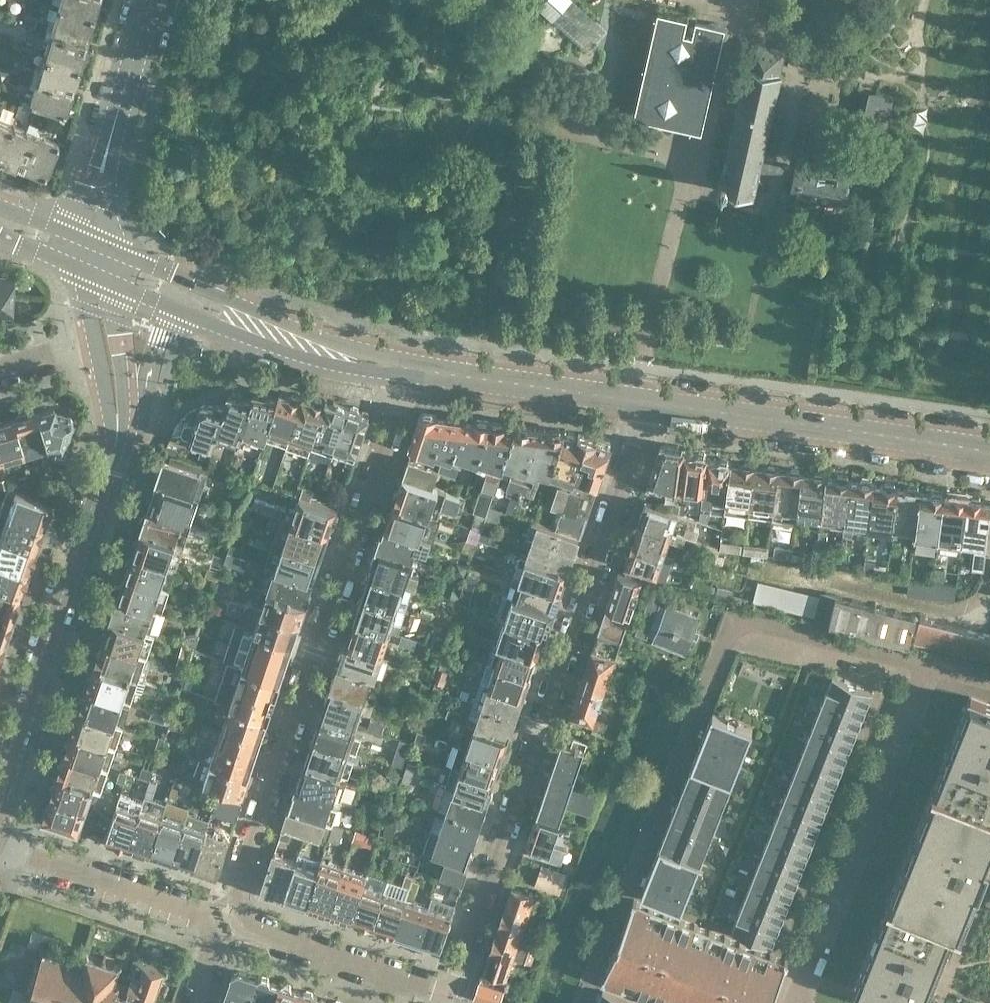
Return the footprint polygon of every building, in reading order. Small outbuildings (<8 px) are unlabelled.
[(56,6),(93,16),(97,0),(57,0),(56,6)] [(538,7),(568,35),(570,37),(582,48),(588,53),(596,44),(608,32),(600,25),(573,0),(544,0),(538,7)] [(47,29),(49,30),(85,41),(93,16),(56,6),(51,20),(49,19),(49,21),(24,13),(22,22),(34,26),(47,29)] [(688,15),(658,9),(635,114),(703,129),(707,110),(709,99),(726,24),(697,17),(693,32),(685,30),(688,15)] [(47,29),(34,26),(32,34),(44,37),(47,29)] [(50,30),(43,54),(78,64),(85,41),(49,30),(50,30)] [(719,181),(718,186),(720,190),(725,191),(729,188),(754,194),(755,188),(756,185),(759,170),(762,159),(774,104),(783,62),(785,49),(764,44),(753,42),(745,77),(741,95),(738,106),(736,116),(721,180),(719,181)] [(20,73),(35,77),(72,88),(78,64),(43,54),(39,68),(35,67),(35,69),(23,65),(20,73)] [(13,78),(18,80),(18,81),(35,86),(30,102),(64,112),(72,88),(35,77),(20,73),(15,71),(13,78)] [(885,154),(898,95),(865,88),(857,124),(875,127),(870,151),(880,153),(882,153),(885,154)] [(0,150),(0,157),(20,165),(41,116),(33,113),(29,124),(28,123),(27,127),(12,121),(0,150)] [(12,121),(0,116),(0,150),(12,121)] [(41,116),(20,165),(44,175),(58,142),(43,136),(45,130),(44,130),(49,119),(41,116)] [(762,159),(759,170),(781,175),(793,178),(796,166),(783,163),(762,159)] [(793,178),(790,191),(843,203),(849,179),(796,166),(793,178)] [(11,295),(11,291),(13,290),(14,284),(12,283),(12,276),(0,275),(0,294),(11,295)] [(11,295),(0,294),(0,313),(10,313),(10,306),(12,305),(13,299),(12,298),(11,295)] [(255,393),(253,400),(241,437),(264,444),(266,437),(266,435),(269,428),(278,398),(268,396),(266,392),(260,391),(257,393),(255,393)] [(227,405),(219,430),(215,440),(238,447),(241,437),(253,400),(242,398),(241,394),(235,393),(232,395),(229,395),(226,405),(227,405)] [(278,398),(269,428),(266,435),(266,437),(288,444),(291,435),(303,397),(293,394),(290,397),(280,393),(278,398)] [(303,397),(291,435),(288,444),(289,445),(289,448),(294,450),(295,447),(310,451),(312,444),(312,442),(314,437),(313,437),(324,403),(323,402),(322,399),(316,397),(314,400),(303,396),(303,397)] [(313,437),(314,437),(312,442),(312,444),(334,451),(336,444),(348,406),(334,401),(333,404),(326,401),(325,403),(324,403),(313,437)] [(191,435),(189,440),(203,444),(198,461),(207,464),(211,453),(213,447),(215,440),(219,430),(227,405),(226,405),(225,406),(217,404),(215,408),(206,405),(199,408),(194,424),(188,422),(184,424),(183,429),(184,433),(190,435),(191,435)] [(348,406),(336,444),(334,451),(354,458),(357,451),(358,452),(370,414),(360,410),(358,407),(354,406),(351,407),(348,406)] [(53,407),(36,412),(46,447),(47,449),(53,447),(56,448),(59,446),(70,449),(73,437),(69,436),(72,423),(72,420),(68,416),(67,414),(55,410),(53,407)] [(16,418),(13,419),(23,453),(46,447),(36,412),(25,415),(22,413),(17,415),(16,418)] [(422,412),(411,445),(436,453),(437,450),(444,452),(451,454),(456,440),(448,437),(450,430),(443,427),(447,415),(422,412)] [(448,437),(456,440),(451,454),(444,452),(439,469),(456,475),(462,460),(465,453),(478,458),(479,457),(490,421),(475,419),(447,415),(443,427),(450,430),(448,437)] [(0,460),(23,453),(13,419),(2,422),(0,420),(0,460)] [(490,421),(479,457),(491,461),(475,511),(478,512),(486,515),(489,505),(503,464),(516,424),(490,421)] [(516,424),(503,464),(515,469),(508,489),(519,493),(528,467),(540,427),(516,424)] [(540,427),(528,467),(519,493),(531,497),(540,472),(550,475),(551,471),(565,430),(540,427)] [(565,430),(551,471),(550,475),(560,478),(552,503),(559,505),(563,507),(574,477),(589,434),(580,432),(579,434),(577,434),(576,432),(571,431),(569,431),(566,430),(565,430)] [(552,526),(555,528),(579,536),(599,483),(612,442),(610,441),(612,438),(600,434),(599,437),(598,437),(589,434),(574,477),(571,485),(567,496),(563,507),(559,505),(552,526)] [(658,452),(655,462),(683,471),(685,453),(687,454),(687,451),(693,452),(694,451),(679,449),(679,445),(664,443),(659,445),(657,452),(658,452)] [(260,457),(268,459),(272,446),(264,444),(260,457)] [(176,448),(168,445),(165,451),(167,451),(174,454),(175,453),(176,448)] [(681,488),(680,488),(679,494),(680,495),(690,496),(703,497),(703,492),(708,457),(710,457),(710,456),(709,456),(709,454),(707,454),(704,451),(698,450),(695,452),(693,452),(687,451),(687,454),(685,453),(683,471),(681,488)] [(708,457),(703,492),(703,497),(702,501),(726,505),(726,502),(727,498),(731,462),(732,461),(730,461),(728,458),(721,457),(718,459),(717,459),(717,458),(710,456),(710,457),(708,457)] [(221,469),(228,471),(229,472),(233,460),(225,457),(221,469)] [(158,480),(156,483),(200,498),(208,473),(202,471),(202,470),(165,458),(161,470),(157,471),(156,477),(158,480)] [(403,475),(404,475),(433,485),(439,469),(431,466),(409,458),(403,475)] [(648,480),(649,481),(646,489),(664,496),(664,499),(678,499),(679,494),(680,488),(681,488),(683,471),(655,462),(652,472),(650,472),(648,480)] [(731,462),(727,498),(726,502),(726,505),(725,510),(750,513),(751,505),(755,466),(753,466),(751,463),(745,462),(743,464),(731,462)] [(53,468),(56,479),(60,480),(64,468),(58,465),(58,466),(53,468)] [(755,466),(751,505),(750,513),(773,516),(774,508),(779,470),(776,469),(775,466),(769,465),(766,468),(755,466)] [(211,466),(208,473),(225,479),(228,471),(221,469),(211,466)] [(47,481),(56,479),(53,468),(52,468),(44,470),(47,481)] [(779,470),(774,508),(773,516),(797,519),(798,512),(803,473),(800,473),(798,470),(793,469),(790,471),(779,470)] [(17,484),(31,480),(29,472),(14,477),(17,484)] [(803,473),(798,512),(797,519),(821,523),(827,477),(824,476),(822,473),(816,473),(814,475),(803,473)] [(396,496),(394,502),(430,513),(430,512),(439,515),(442,503),(461,509),(465,496),(439,487),(433,485),(404,475),(400,485),(395,493),(396,495),(396,496)] [(838,479),(827,477),(821,523),(844,526),(846,519),(847,518),(851,481),(848,480),(848,477),(838,475),(838,479)] [(851,481),(847,518),(846,519),(844,526),(842,544),(851,545),(853,527),(868,529),(869,524),(869,521),(874,484),(872,484),(872,480),(862,479),(861,482),(851,481)] [(149,507),(183,518),(192,522),(200,498),(156,483),(153,494),(149,495),(148,501),(149,504),(149,507)] [(874,484),(869,521),(869,524),(893,527),(898,488),(897,488),(895,484),(886,483),(883,486),(874,484)] [(319,497),(340,504),(344,492),(323,485),(319,497)] [(318,491),(302,486),(300,494),(315,499),(318,491)] [(898,488),(893,527),(916,530),(915,532),(916,532),(921,491),(920,491),(918,487),(910,486),(907,489),(898,488)] [(7,512),(42,524),(45,515),(48,513),(50,508),(49,504),(52,494),(37,489),(34,496),(15,488),(15,489),(6,489),(2,502),(0,502),(0,510),(7,512)] [(921,491),(916,532),(940,535),(945,495),(943,495),(942,491),(933,490),(930,493),(921,491)] [(945,495),(940,535),(949,536),(948,545),(962,547),(963,538),(969,498),(967,498),(965,495),(957,493),(954,496),(945,495)] [(283,517),(291,520),(329,533),(333,522),(335,520),(338,508),(299,495),(295,509),(286,508),(255,497),(252,507),(283,517)] [(681,500),(679,513),(688,516),(690,496),(680,495),(679,499),(679,500),(681,500)] [(963,538),(962,547),(978,549),(975,567),(983,567),(986,541),(989,512),(989,502),(969,498),(963,538)] [(646,501),(640,519),(673,530),(672,530),(686,535),(696,539),(699,530),(695,528),(698,519),(688,516),(679,513),(681,500),(679,500),(674,500),(671,511),(669,510),(670,510),(646,501)] [(388,512),(385,521),(387,523),(387,525),(421,536),(423,537),(425,538),(430,539),(433,540),(439,521),(393,505),(391,511),(388,512)] [(489,505),(486,515),(484,520),(493,523),(498,508),(489,505)] [(142,527),(141,529),(185,544),(192,522),(183,518),(149,507),(145,516),(142,518),(140,523),(142,527)] [(34,547),(37,538),(40,536),(42,530),(41,527),(42,524),(7,512),(0,510),(0,535),(34,547)] [(701,511),(700,520),(709,523),(710,512),(701,511)] [(481,529),(484,520),(486,515),(478,512),(473,527),(481,529)] [(275,541),(283,544),(322,556),(325,545),(328,544),(330,538),(328,535),(329,533),(291,520),(283,517),(275,541)] [(236,528),(246,531),(259,535),(262,526),(239,518),(236,528)] [(631,530),(628,540),(665,552),(669,539),(683,544),(686,535),(672,530),(673,530),(640,519),(639,519),(636,528),(631,530)] [(484,520),(481,529),(478,540),(487,543),(493,523),(484,520)] [(532,521),(527,534),(575,550),(579,536),(555,528),(538,522),(538,523),(532,521)] [(199,524),(196,532),(208,536),(211,528),(199,524)] [(382,532),(377,547),(413,559),(414,559),(417,549),(422,551),(427,552),(430,539),(425,538),(423,537),(421,536),(387,525),(384,533),(383,532),(382,532)] [(464,550),(473,553),(478,540),(481,529),(473,527),(464,550)] [(820,528),(818,544),(826,545),(828,529),(820,528)] [(134,549),(133,552),(177,566),(185,544),(141,529),(138,539),(134,540),(132,546),(134,549)] [(527,556),(530,557),(568,570),(575,550),(527,534),(524,543),(530,545),(527,556)] [(27,570),(30,561),(33,559),(35,553),(33,550),(34,547),(0,535),(0,561),(27,570)] [(722,539),(720,549),(744,552),(745,542),(722,539)] [(280,553),(276,567),(314,580),(314,578),(319,571),(318,568),(322,556),(283,544),(275,541),(274,540),(272,547),(280,553)] [(627,554),(624,563),(622,572),(643,578),(655,582),(658,574),(662,576),(665,566),(661,565),(665,552),(628,540),(624,549),(627,554)] [(750,553),(763,555),(768,555),(769,545),(746,542),(745,552),(750,553)] [(230,544),(228,552),(239,555),(242,548),(230,544)] [(776,546),(775,556),(792,559),(793,549),(793,548),(776,546)] [(373,563),(370,571),(406,583),(414,586),(415,586),(420,574),(423,563),(414,559),(413,559),(377,547),(371,563),(373,563)] [(793,549),(792,559),(805,560),(806,550),(793,549)] [(127,572),(126,574),(161,586),(170,589),(177,566),(133,552),(130,561),(127,563),(125,568),(127,572)] [(225,560),(225,562),(244,568),(248,558),(239,555),(228,552),(226,558),(225,560)] [(484,557),(473,553),(471,560),(482,564),(484,557)] [(750,553),(749,563),(762,565),(763,555),(750,553)] [(518,575),(526,579),(561,590),(568,570),(530,557),(527,556),(521,554),(518,564),(514,574),(518,575)] [(225,562),(225,560),(226,558),(217,555),(213,566),(222,569),(225,562)] [(468,565),(456,560),(453,571),(465,576),(468,565)] [(0,561),(0,586),(19,593),(22,584),(25,582),(27,576),(26,573),(27,570),(0,561)] [(265,589),(268,591),(306,603),(310,591),(310,590),(314,580),(276,567),(268,565),(265,574),(273,576),(272,578),(269,577),(265,589)] [(937,565),(935,581),(957,584),(959,568),(937,565)] [(901,576),(910,577),(910,578),(912,567),(902,566),(901,576)] [(922,573),(921,579),(934,581),(935,570),(926,569),(922,573)] [(366,583),(362,595),(398,607),(406,610),(414,586),(406,583),(370,571),(369,575),(367,576),(365,580),(366,583)] [(642,579),(619,571),(607,606),(630,614),(642,579)] [(466,573),(464,580),(476,584),(478,577),(466,573)] [(119,594),(118,597),(153,608),(162,611),(170,589),(161,586),(126,574),(123,584),(119,585),(117,591),(119,594)] [(516,597),(519,598),(554,610),(561,590),(526,579),(518,575),(514,574),(507,593),(516,597)] [(694,580),(687,577),(683,587),(691,590),(694,580)] [(957,585),(935,581),(921,579),(910,578),(910,577),(907,594),(955,601),(957,588),(957,585)] [(694,580),(692,591),(735,601),(738,590),(694,580)] [(760,580),(753,605),(830,624),(837,595),(821,591),(820,595),(760,580)] [(460,593),(457,601),(472,606),(479,586),(464,581),(460,593)] [(0,586),(0,613),(11,617),(15,607),(18,605),(20,599),(18,596),(19,593),(0,586)] [(692,598),(694,591),(692,591),(674,587),(673,594),(692,598)] [(457,601),(460,593),(452,590),(450,598),(457,601)] [(306,603),(268,591),(263,607),(252,603),(243,607),(237,623),(249,626),(293,641),(306,603)] [(506,617),(512,619),(545,630),(547,631),(554,610),(519,598),(516,597),(507,593),(504,601),(510,605),(506,617)] [(837,594),(837,595),(830,624),(909,644),(917,614),(837,594)] [(354,618),(356,619),(392,631),(398,633),(406,610),(398,607),(362,595),(361,598),(359,600),(358,603),(358,606),(354,618)] [(649,595),(635,631),(647,636),(648,634),(654,636),(653,638),(685,651),(691,637),(697,639),(700,631),(694,629),(699,615),(667,602),(667,604),(661,602),(662,600),(649,595)] [(112,607),(110,613),(112,616),(111,619),(154,633),(155,632),(158,632),(165,612),(162,611),(153,608),(118,597),(115,606),(112,607)] [(212,599),(208,613),(222,618),(227,604),(212,599)] [(607,606),(593,645),(594,645),(617,653),(630,614),(607,606)] [(435,612),(424,608),(421,615),(432,619),(435,612)] [(3,641),(7,631),(10,629),(11,624),(10,620),(11,617),(0,613),(0,639),(3,641)] [(191,620),(198,623),(201,615),(193,613),(191,620)] [(498,640),(503,642),(537,653),(541,642),(544,641),(546,636),(544,633),(545,630),(512,619),(506,617),(502,616),(495,639),(498,640)] [(920,617),(915,641),(989,659),(989,634),(920,617)] [(104,639),(104,640),(114,643),(139,651),(147,654),(154,633),(111,619),(108,628),(104,630),(102,635),(104,639)] [(349,640),(348,643),(384,654),(392,631),(356,619),(352,630),(348,631),(347,636),(349,640)] [(460,627),(450,623),(447,632),(457,636),(460,627)] [(287,660),(293,641),(249,626),(246,636),(252,638),(249,648),(287,660)] [(196,647),(200,633),(194,631),(193,631),(191,630),(189,630),(187,631),(186,631),(184,632),(182,633),(181,634),(180,636),(179,637),(178,641),(188,644),(196,647)] [(418,640),(406,636),(403,643),(416,648),(418,640)] [(444,639),(433,636),(430,644),(441,648),(444,639)] [(96,662),(96,665),(144,681),(150,665),(164,670),(167,661),(147,654),(139,651),(114,643),(104,640),(100,651),(97,653),(95,658),(96,662)] [(498,640),(491,661),(530,674),(532,666),(536,665),(538,660),(536,657),(537,653),(503,642),(498,640)] [(339,666),(372,677),(375,678),(384,654),(348,643),(344,653),(341,654),(339,660),(341,663),(340,666),(339,666)] [(191,660),(196,647),(188,644),(184,657),(191,660)] [(594,645),(583,679),(605,686),(617,653),(594,645)] [(280,679),(287,660),(249,648),(243,667),(280,679)] [(443,654),(439,668),(446,670),(449,663),(447,655),(443,654)] [(491,661),(488,660),(481,681),(523,696),(526,686),(529,685),(531,680),(529,677),(530,674),(491,661)] [(88,686),(88,688),(98,692),(123,699),(131,702),(136,687),(156,693),(158,686),(144,681),(96,665),(92,676),(88,677),(87,683),(88,686)] [(332,687),(331,689),(364,700),(372,677),(339,666),(336,676),(332,679),(331,683),(332,687)] [(243,667),(237,685),(274,698),(280,679),(243,667)] [(447,670),(446,670),(439,668),(435,680),(442,683),(447,670)] [(873,690),(833,674),(733,927),(738,929),(760,938),(773,943),(873,690)] [(566,726),(586,733),(589,734),(605,686),(583,679),(571,713),(566,726)] [(523,696),(481,681),(474,702),(516,716),(519,708),(522,707),(524,701),(522,698),(523,696)] [(426,695),(429,685),(420,682),(418,692),(426,695)] [(274,698),(237,685),(230,704),(267,717),(274,698)] [(81,708),(80,710),(124,724),(131,702),(123,699),(98,692),(88,688),(85,697),(81,699),(79,704),(81,708)] [(326,703),(323,713),(356,725),(364,700),(331,689),(330,692),(327,694),(326,699),(326,703)] [(989,857),(989,705),(969,696),(959,722),(960,722),(951,743),(951,744),(957,746),(949,766),(943,764),(934,786),(933,786),(932,788),(933,788),(915,833),(907,854),(890,898),(889,898),(888,900),(889,901),(880,922),(880,923),(885,925),(878,945),(872,943),(863,964),(853,990),(886,1002),(926,1002),(929,994),(935,996),(936,994),(929,991),(947,947),(941,944),(946,932),(952,935),(952,934),(955,927),(962,930),(963,928),(957,925),(965,905),(970,907),(989,857)] [(411,713),(419,716),(423,703),(415,701),(411,713)] [(477,720),(475,726),(508,737),(512,728),(515,726),(517,722),(515,718),(516,716),(474,702),(469,717),(477,720)] [(230,704),(224,723),(260,735),(267,717),(230,704)] [(445,715),(457,718),(459,712),(448,708),(445,715)] [(74,730),(73,732),(116,746),(124,724),(80,710),(77,719),(74,721),(72,726),(74,730)] [(169,725),(172,717),(154,711),(151,720),(169,725)] [(673,903),(675,903),(683,907),(701,860),(753,726),(713,711),(642,890),(656,896),(673,903)] [(322,712),(314,736),(357,751),(362,736),(355,733),(358,725),(356,725),(323,713),(322,712)] [(372,718),(369,728),(386,734),(389,723),(372,718)] [(254,754),(261,735),(260,735),(224,723),(222,730),(204,723),(200,736),(202,737),(218,742),(254,754)] [(508,739),(508,737),(475,726),(466,723),(462,736),(459,743),(468,746),(468,747),(501,758),(505,749),(508,747),(510,743),(508,739)] [(425,732),(418,730),(415,740),(422,742),(425,732)] [(453,741),(456,734),(445,730),(442,738),(443,738),(453,741)] [(66,751),(66,753),(109,768),(116,746),(73,732),(70,741),(66,742),(65,748),(66,751)] [(562,739),(553,767),(575,775),(589,734),(586,733),(584,739),(574,735),(571,743),(562,739)] [(248,774),(254,754),(218,742),(202,737),(200,736),(192,734),(190,740),(199,743),(195,755),(202,757),(211,761),(248,774)] [(151,758),(157,760),(165,738),(159,736),(151,758)] [(314,736),(306,760),(349,775),(354,759),(358,760),(360,752),(357,751),(314,736)] [(454,765),(461,768),(495,779),(495,778),(498,776),(500,772),(498,768),(501,758),(468,747),(461,744),(454,765)] [(392,763),(402,766),(407,749),(397,746),(392,763)] [(59,773),(58,775),(102,790),(109,768),(66,753),(63,762),(59,764),(57,769),(59,773)] [(249,774),(248,774),(211,761),(202,757),(195,776),(205,779),(205,780),(243,794),(249,774)] [(178,770),(180,763),(171,760),(169,768),(177,771),(178,770)] [(306,760),(298,784),(335,796),(334,797),(341,799),(346,784),(366,790),(369,781),(349,775),(306,760)] [(404,772),(415,776),(418,768),(407,764),(404,772)] [(446,786),(454,789),(487,800),(488,799),(491,797),(493,793),(491,789),(495,779),(461,768),(454,765),(446,786)] [(142,767),(138,776),(149,780),(153,770),(142,767)] [(553,767),(537,813),(560,820),(575,775),(553,767)] [(393,788),(399,772),(390,768),(384,784),(393,788)] [(127,776),(127,774),(119,771),(116,780),(124,783),(127,776)] [(415,776),(404,772),(401,782),(412,786),(415,776)] [(52,795),(51,797),(94,812),(102,790),(58,775),(55,784),(52,786),(50,791),(52,795)] [(127,776),(124,783),(130,785),(133,778),(127,776)] [(211,789),(198,784),(195,793),(208,797),(211,789)] [(298,784),(290,807),(327,820),(334,823),(339,807),(354,812),(357,804),(341,799),(334,797),(335,796),(298,784)] [(140,808),(129,843),(138,846),(140,849),(145,851),(149,850),(151,850),(163,812),(149,807),(155,788),(148,786),(143,801),(140,808)] [(439,807),(447,809),(480,821),(481,820),(484,818),(486,814),(484,810),(487,800),(454,789),(446,786),(439,807)] [(242,797),(219,790),(213,808),(236,816),(242,797)] [(121,793),(114,811),(112,818),(110,825),(106,835),(116,838),(118,842),(123,844),(127,842),(129,843),(140,808),(143,801),(121,793)] [(163,812),(151,850),(160,853),(162,857),(167,859),(171,857),(173,858),(185,819),(173,815),(179,796),(170,793),(163,812)] [(405,795),(397,793),(393,805),(401,807),(405,795)] [(94,812),(51,797),(48,806),(44,807),(43,813),(44,817),(44,819),(79,831),(87,833),(94,812)] [(389,806),(379,803),(376,810),(386,813),(389,806)] [(329,839),(334,823),(290,807),(284,824),(293,827),(329,839)] [(104,815),(112,818),(114,811),(106,809),(104,815)] [(440,831),(473,842),(474,841),(477,839),(479,834),(477,831),(480,821),(447,809),(444,817),(436,814),(431,828),(440,831)] [(185,819),(173,858),(182,861),(183,864),(189,866),(192,864),(194,865),(207,826),(209,818),(188,811),(185,819)] [(560,820),(537,813),(527,841),(537,844),(534,851),(548,856),(560,820)] [(112,818),(104,815),(101,814),(98,821),(110,825),(112,818)] [(393,838),(400,817),(391,814),(384,832),(386,837),(393,838)] [(207,826),(194,865),(203,868),(205,872),(210,874),(214,872),(216,873),(230,834),(232,828),(216,823),(217,820),(210,818),(207,826)] [(334,823),(329,839),(340,842),(345,826),(334,823)] [(293,827),(284,824),(280,836),(289,839),(293,827)] [(424,849),(433,852),(466,863),(473,842),(440,831),(431,828),(424,849)] [(378,838),(355,831),(352,841),(375,848),(375,847),(378,838)] [(395,858),(398,848),(391,846),(388,856),(395,858)] [(284,854),(275,851),(263,888),(273,892),(274,895),(280,897),(283,895),(285,896),(297,861),(283,856),(284,854)] [(297,861),(285,896),(295,899),(297,903),(302,904),(305,902),(307,903),(319,868),(306,864),(309,854),(301,851),(297,861)] [(319,868),(307,903),(317,906),(319,910),(324,912),(327,910),(329,910),(344,866),(322,858),(319,868)] [(445,860),(441,873),(438,881),(452,885),(447,899),(456,902),(463,881),(468,868),(445,860)] [(569,865),(562,863),(560,869),(566,871),(569,865)] [(536,884),(559,892),(565,872),(543,864),(536,884)] [(344,866),(329,910),(339,914),(341,917),(346,919),(349,917),(352,918),(367,873),(344,866)] [(387,880),(373,925),(383,929),(384,932),(390,934),(392,932),(395,933),(406,899),(413,877),(413,875),(404,872),(400,884),(387,880)] [(367,873),(352,918),(361,921),(363,925),(368,926),(371,925),(373,925),(387,880),(367,873)] [(406,899),(395,933),(405,937),(406,940),(412,942),(415,940),(418,941),(428,906),(415,902),(422,880),(413,877),(406,899)] [(512,886),(500,922),(498,928),(522,936),(536,894),(512,886)] [(787,964),(788,965),(790,960),(787,958),(786,959),(756,947),(758,941),(760,938),(738,929),(736,932),(734,938),(669,913),(671,907),(673,903),(656,896),(655,900),(652,906),(638,901),(638,900),(634,898),(603,979),(606,980),(607,979),(667,1002),(771,1002),(787,964)] [(428,906),(418,941),(428,944),(429,948),(435,950),(437,948),(441,949),(452,914),(428,906)] [(497,932),(485,968),(508,976),(515,957),(532,963),(539,942),(522,936),(498,928),(497,932)] [(28,999),(40,1002),(154,1002),(165,969),(135,958),(132,967),(123,963),(122,964),(122,963),(89,952),(85,963),(45,949),(28,999)] [(224,1002),(249,1002),(258,975),(241,970),(234,973),(224,1002)] [(249,1002),(274,1002),(281,983),(272,980),(270,976),(264,974),(261,976),(258,975),(249,1002)] [(302,990),(294,987),(293,984),(286,982),(283,984),(281,983),(274,1002),(298,1002),(302,990)] [(479,982),(474,998),(489,1002),(498,1002),(503,990),(479,982)] [(298,1002),(324,1002),(325,998),(316,995),(314,991),(308,989),(305,991),(302,990),(298,1002)] [(598,1002),(637,1002),(603,990),(598,1002)]
